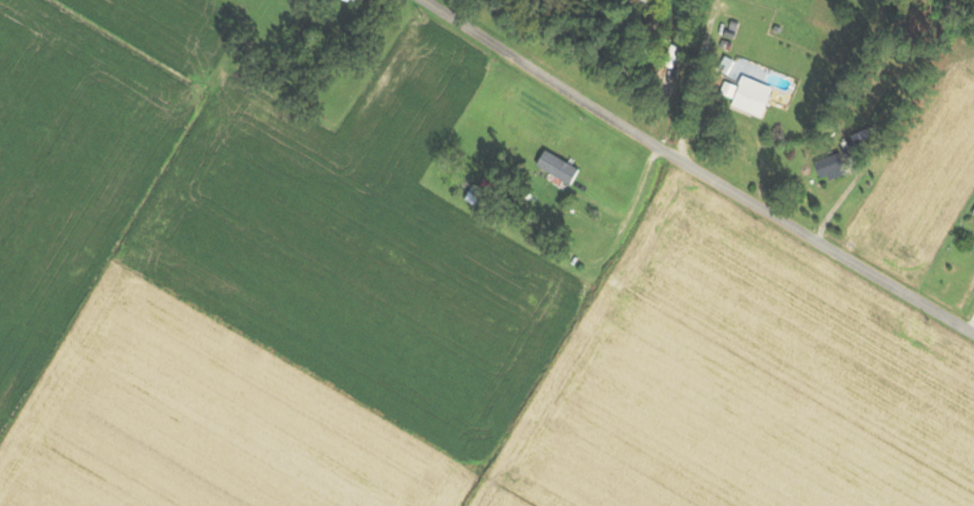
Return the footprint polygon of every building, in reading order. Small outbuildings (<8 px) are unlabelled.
[(775,89),(745,76),(741,88),(728,83),(723,95),(737,100),(734,107),(763,119),(775,89)] [(845,162),(835,159),(832,167),(842,171),(845,162)] [(481,209),(491,196),(476,185),(467,199),(481,209)]
